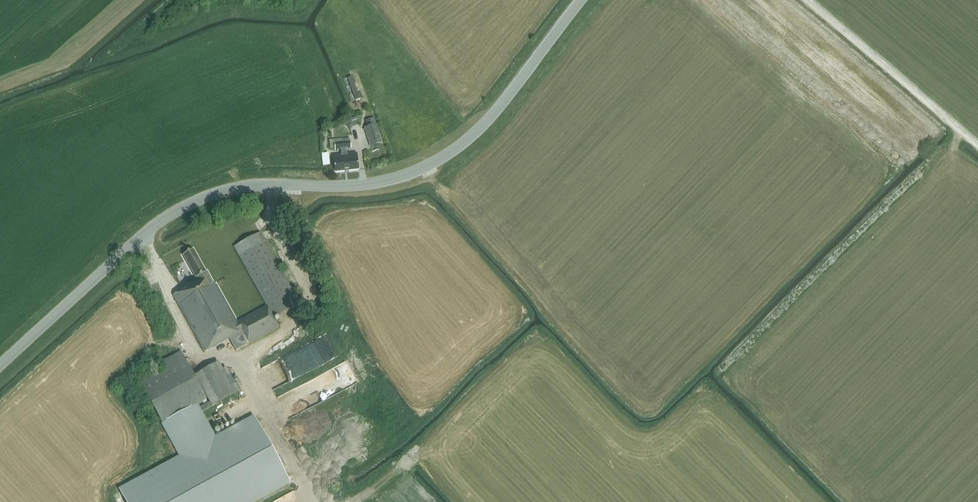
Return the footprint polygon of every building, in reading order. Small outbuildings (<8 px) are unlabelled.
[(353,76),(349,77),(356,100),(361,99),(353,76)] [(382,144),(375,124),(363,128),(369,148),(382,144)] [(350,142),(349,142),(348,139),(330,140),(330,149),(335,148),(335,150),(340,150),(340,155),(333,156),(335,172),(359,170),(357,153),(346,154),(346,149),(351,149),(350,142)] [(322,154),(323,166),(330,165),(329,153),(322,154)] [(273,317),(299,303),(260,232),(234,247),(267,306),(237,323),(216,284),(214,285),(207,272),(206,272),(193,250),(183,255),(196,278),(197,278),(198,280),(182,289),(183,290),(173,295),(205,352),(229,339),(236,351),(279,327),(273,317)] [(206,399),(181,352),(162,361),(167,370),(141,384),(162,422),(160,423),(178,456),(118,488),(125,501),(255,501),(290,483),(253,415),(214,436),(197,404),(206,399)] [(212,405),(238,391),(226,368),(222,370),(218,363),(195,375),(212,405)]
